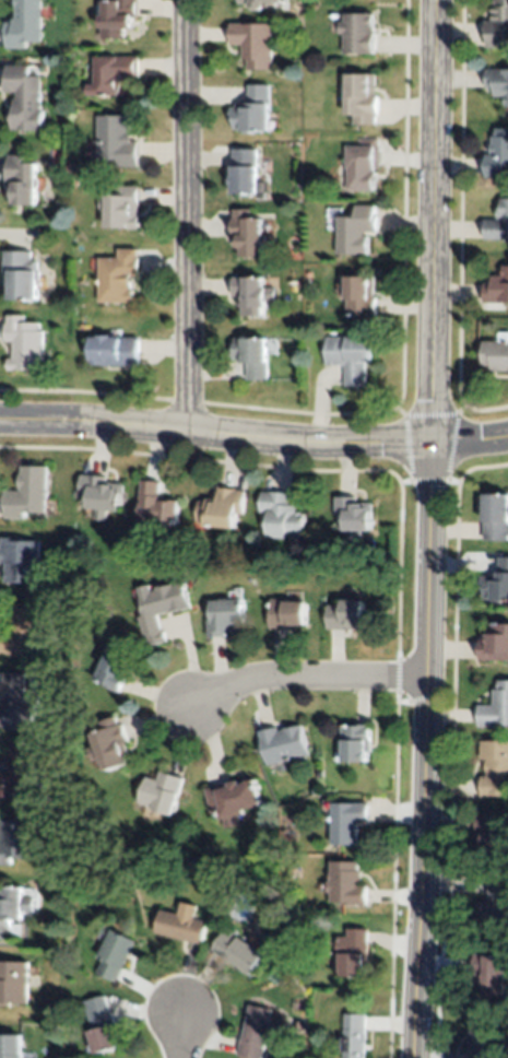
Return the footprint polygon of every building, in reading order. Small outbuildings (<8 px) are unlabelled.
[(16,19),(16,0),(41,0),(40,40),(27,40),(27,47),(4,47),(4,22),(13,22),(13,19),(16,19)] [(105,14),(105,0),(137,0),(137,13),(131,13),(131,24),(125,24),(123,39),(102,38),(102,14),(105,14)] [(240,5),(252,5),(252,9),(279,8),(278,0),(240,0),(240,5)] [(495,5),(495,0),(507,0),(507,40),(505,40),(505,47),(485,47),(485,38),(483,38),(484,19),(493,19),(493,5),(495,5)] [(344,11),(374,11),(373,54),(343,52),(344,32),(339,32),(339,21),(344,22),(344,11)] [(270,21),(271,68),(249,69),(248,60),(243,60),(243,45),(229,45),(228,22),(270,21)] [(94,96),(94,58),(138,57),(137,77),(127,78),(127,84),(119,84),(119,93),(118,93),(118,96),(94,96)] [(5,64),(31,64),(31,75),(38,75),(38,108),(43,108),(42,130),(11,129),(12,108),(13,108),(14,97),(17,97),(17,90),(5,90),(5,64)] [(483,67),(507,67),(507,104),(505,104),(505,96),(494,96),(494,87),(483,87),(483,67)] [(346,71),(376,72),(375,94),(378,94),(378,115),(374,115),(374,122),(353,122),(353,113),(346,113),(346,71)] [(270,132),(241,131),(241,130),(233,130),(233,121),(229,121),(229,108),(235,108),(235,105),(248,105),(248,85),(270,85),(270,132)] [(97,114),(128,113),(129,139),(137,139),(137,165),(119,166),(118,158),(97,158),(97,114)] [(495,127),(507,127),(507,175),(484,175),(484,154),(491,154),(491,134),(494,134),(495,127)] [(345,144),(357,144),(357,138),(375,138),(375,145),(378,145),(378,168),(374,168),(374,180),(371,180),(371,190),(346,190),(346,169),(345,169),(345,144)] [(258,193),(233,195),(232,185),(231,185),(231,177),(233,177),(231,150),(257,150),(258,193)] [(8,153),(28,154),(28,162),(34,162),(33,204),(13,204),(13,185),(5,185),(5,164),(7,164),(8,153)] [(138,187),(138,228),(105,228),(105,212),(99,212),(99,199),(105,199),(105,197),(116,197),(116,187),(138,187)] [(500,197),(507,197),(507,238),(484,237),(484,220),(500,220),(500,218),(497,218),(497,205),(500,205),(500,197)] [(336,214),(354,214),(354,203),(375,204),(375,231),(362,231),(362,235),(366,235),(366,254),(335,254),(336,214)] [(261,258),(238,258),(238,247),(232,247),(232,237),(231,236),(231,219),(232,219),(232,211),(249,210),(249,219),(262,220),(261,258)] [(3,249),(32,250),(31,260),(40,261),(39,281),(36,280),(36,298),(10,297),(11,274),(3,274),(3,249)] [(98,258),(117,259),(117,249),(137,249),(137,258),(138,258),(138,277),(131,277),(131,284),(129,284),(129,290),(133,290),(132,303),(97,303),(98,258)] [(503,263),(507,264),(507,301),(482,301),(482,282),(489,282),(489,273),(501,273),(503,263)] [(232,274),(262,273),(263,284),(273,284),(274,301),(261,302),(261,313),(241,314),(240,306),(237,306),(236,297),(233,297),(232,274)] [(344,311),(344,274),(371,275),(370,296),(374,296),(374,313),(344,311)] [(5,313),(23,313),(22,319),(38,319),(37,329),(43,329),(42,360),(38,360),(38,368),(5,367),(5,357),(13,357),(13,340),(4,340),(5,313)] [(139,366),(91,365),(91,338),(98,338),(98,336),(111,336),(111,339),(139,339),(139,366)] [(371,338),(371,363),(363,363),(364,387),(343,387),(343,365),(323,365),(324,338),(371,338)] [(265,380),(246,380),(245,363),(236,363),(236,360),(231,360),(231,348),(233,348),(233,340),(265,339),(265,380)] [(482,342),(507,342),(507,373),(506,373),(506,371),(489,371),(491,366),(481,366),(482,342)] [(47,465),(46,512),(25,512),(25,517),(4,517),(5,509),(3,509),(4,490),(21,491),(21,487),(19,487),(19,474),(21,474),(21,463),(47,465)] [(88,508),(88,496),(79,494),(80,477),(87,477),(106,478),(105,482),(123,484),(122,493),(121,493),(119,512),(88,508)] [(176,528),(156,527),(156,524),(151,522),(150,534),(137,533),(141,480),(161,481),(160,496),(162,496),(161,499),(178,501),(176,528)] [(244,491),(244,515),(243,515),(235,514),(235,527),(205,526),(206,521),(197,521),(197,501),(206,501),(206,498),(216,498),(216,486),(236,486),(236,491),(244,491)] [(484,490),(507,491),(507,514),(507,522),(507,523),(507,534),(507,533),(507,541),(481,540),(484,490)] [(268,538),(269,514),(260,513),(261,493),(290,495),(288,506),(295,506),(294,514),(303,514),(300,537),(286,534),(285,539),(268,538)] [(334,498),(355,498),(355,503),(362,503),(362,507),(367,507),(367,509),(370,509),(370,531),(339,530),(339,515),(334,515),(334,498)] [(5,561),(0,561),(0,534),(20,534),(20,539),(38,539),(37,580),(5,579),(5,561)] [(496,559),(507,559),(507,599),(491,599),(483,599),(483,591),(480,591),(480,576),(491,576),(491,574),(496,574),(496,561),(496,559)] [(184,583),(191,608),(180,612),(179,610),(169,612),(157,616),(163,632),(164,632),(167,642),(151,647),(147,637),(144,639),(138,619),(143,616),(139,602),(141,601),(137,588),(149,586),(151,592),(155,591),(154,589),(173,584),(173,586),(184,583)] [(326,627),(328,604),(342,606),(343,596),(364,598),(362,626),(344,624),(343,628),(326,627)] [(210,599),(241,597),(244,630),(223,631),(223,634),(208,635),(206,619),(211,619),(210,599)] [(269,628),(270,610),(271,610),(271,599),(284,599),(284,601),(306,602),(306,625),(297,625),(297,628),(269,628)] [(37,655),(0,654),(0,632),(12,633),(12,615),(14,615),(14,606),(38,607),(37,655)] [(488,625),(507,625),(507,654),(507,661),(477,660),(477,639),(488,640),(488,625)] [(95,678),(108,646),(131,656),(128,665),(131,666),(120,691),(113,687),(114,685),(95,678)] [(36,729),(0,729),(0,703),(1,703),(2,672),(24,672),(23,693),(36,694),(36,729)] [(497,682),(507,682),(507,725),(477,725),(479,705),(492,706),(492,690),(497,690),(497,682)] [(92,733),(103,729),(101,724),(115,718),(118,725),(122,724),(129,742),(125,743),(129,754),(125,755),(127,764),(106,772),(104,763),(101,763),(92,733)] [(268,766),(259,732),(277,728),(277,731),(300,725),(309,755),(268,766)] [(341,725),(369,725),(369,752),(367,752),(366,763),(344,762),(345,742),(340,742),(341,725)] [(13,796),(0,796),(0,769),(8,769),(8,741),(32,742),(32,773),(37,773),(36,787),(13,786),(13,796)] [(481,742),(507,742),(507,796),(482,796),(482,776),(486,776),(486,761),(481,761),(481,742)] [(173,813),(152,808),(138,804),(145,776),(156,779),(160,772),(184,778),(179,795),(178,794),(173,813)] [(205,790),(213,788),(213,786),(217,786),(217,789),(229,787),(228,784),(240,780),(241,785),(248,784),(248,781),(256,779),(263,807),(245,811),(247,814),(222,820),(220,812),(211,814),(205,790)] [(369,803),(369,822),(357,822),(357,845),(332,845),(332,803),(369,803)] [(507,825),(507,847),(497,847),(497,849),(482,848),(483,832),(475,832),(476,812),(495,813),(495,824),(507,825)] [(11,865),(0,864),(0,845),(1,845),(1,819),(35,820),(35,832),(38,832),(37,845),(34,845),(34,857),(11,856),(11,865)] [(331,861),(358,862),(357,870),(361,870),(361,886),(367,886),(367,906),(342,905),(342,903),(330,902),(331,893),(328,893),(329,882),(330,882),(331,861)] [(491,875),(507,876),(507,928),(506,932),(477,931),(479,927),(475,926),(476,910),(477,910),(477,902),(489,903),(491,875)] [(12,938),(0,937),(0,889),(9,889),(9,885),(24,885),(24,894),(34,894),(34,909),(23,909),(23,917),(12,917),(12,938)] [(156,933),(162,913),(208,925),(202,945),(156,933)] [(116,983),(97,973),(104,960),(99,957),(106,942),(97,939),(104,924),(113,929),(137,940),(116,983)] [(212,950),(228,925),(239,931),(233,941),(236,942),(239,938),(264,954),(249,976),(212,950)] [(367,964),(364,964),(363,977),(341,977),(341,956),(338,956),(338,937),(347,937),(347,929),(368,929),(367,964)] [(506,999),(482,997),(483,986),(480,986),(481,976),(473,976),(475,955),(507,956),(506,999)] [(10,1006),(0,1006),(0,960),(29,961),(28,1001),(10,1000),(10,1006)] [(265,1039),(262,1057),(245,1057),(237,1056),(240,1039),(241,1039),(250,1006),(272,1011),(269,1024),(281,1026),(276,1043),(265,1039)] [(118,1034),(114,1035),(117,1048),(95,1055),(90,1033),(94,1032),(90,1016),(111,1010),(118,1034)] [(365,1015),(363,1057),(343,1057),(345,1015),(365,1015)] [(495,1018),(493,1057),(467,1057),(469,1016),(495,1018)] [(22,1033),(22,1057),(0,1057),(0,1032),(22,1033)]
